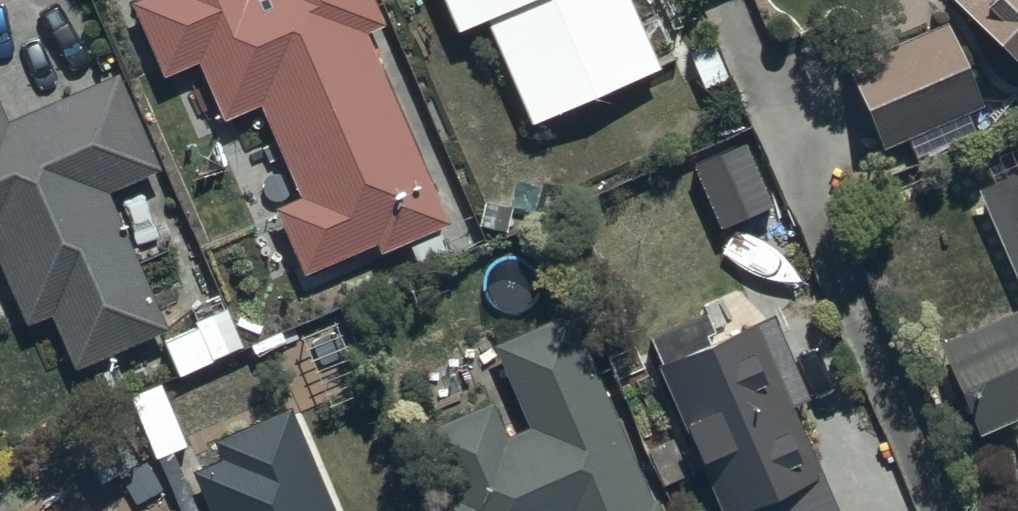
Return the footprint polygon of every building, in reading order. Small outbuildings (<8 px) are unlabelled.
[(365,44),(384,36),(369,0),(152,0),(128,10),(161,85),(195,71),(222,131),(260,115),(299,207),(272,218),(302,287),(376,255),(379,263),(447,233),(365,44)] [(483,34),(529,136),(657,78),(622,0),(436,0),(456,46),(483,34)] [(939,1),(1017,77),(1017,0),(940,0),(939,1)] [(942,33),(842,74),(876,159),(906,147),(914,166),(964,146),(956,126),(976,118),(942,33)] [(8,131),(0,112),(0,274),(27,337),(50,328),(72,379),(164,341),(105,202),(159,178),(115,82),(8,131)] [(980,205),(1017,296),(1017,151),(992,162),(1005,195),(980,205)] [(791,419),(810,411),(774,330),(721,354),(705,317),(647,343),(661,376),(656,378),(690,454),(669,463),(682,491),(698,484),(710,510),(832,510),(791,419)] [(656,507),(650,509),(572,321),(491,355),(526,438),(505,447),(491,412),(410,446),(437,510),(658,510),(656,507)] [(935,355),(972,446),(1017,427),(1017,321),(935,355)] [(289,421),(208,455),(215,473),(192,482),(204,510),(328,510),(289,421)]
